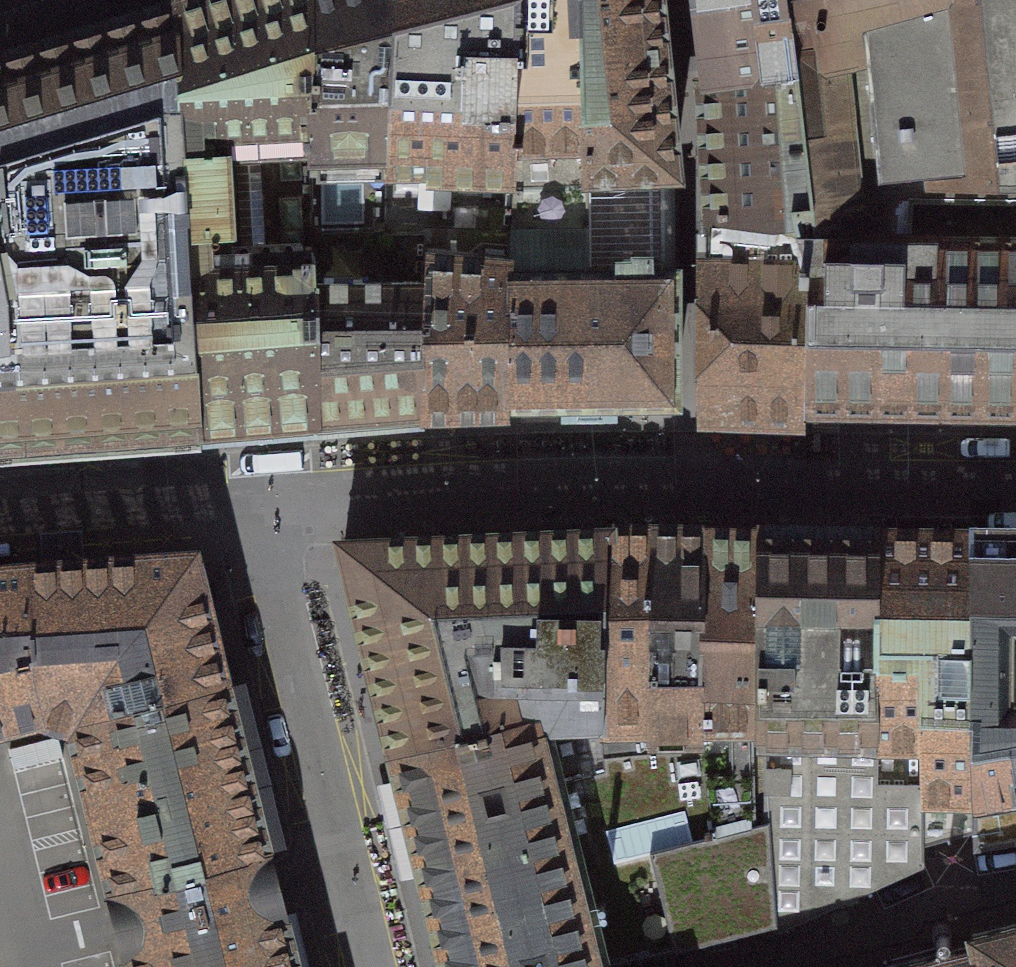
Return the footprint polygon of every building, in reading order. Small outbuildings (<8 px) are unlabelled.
[(194,341),(199,425),(257,420),(316,415),(315,281),(314,281),(314,232),(311,0),(209,0),(177,10),(178,31),(178,33),(178,50),(184,149),(188,219),(187,219),(194,341)] [(383,230),(385,181),(384,181),(393,0),(311,0),(314,232),(383,230)] [(384,181),(385,181),(383,230),(383,233),(427,232),(427,249),(492,251),(493,212),(513,212),(514,188),(510,188),(516,27),(516,0),(393,0),(384,181)] [(587,185),(580,0),(516,0),(516,27),(510,188),(514,188),(587,185)] [(587,185),(674,181),(663,74),(656,0),(580,0),(587,185)] [(702,77),(710,199),(711,218),(709,218),(709,220),(769,226),(795,222),(790,207),(813,205),(805,139),(806,139),(800,90),(799,91),(787,0),(693,0),(702,77)] [(799,91),(800,90),(806,139),(805,139),(813,205),(790,207),(795,222),(801,237),(1015,240),(1015,0),(787,0),(799,91)] [(177,10),(101,33),(11,60),(0,63),(0,439),(18,437),(199,425),(194,341),(187,219),(188,219),(184,149),(178,50),(178,33),(178,31),(177,10)] [(674,218),(674,181),(587,185),(514,188),(513,212),(506,404),(593,403),(675,402),(674,218)] [(506,404),(513,212),(493,212),(492,251),(427,249),(427,266),(428,266),(423,406),(464,405),(506,404)] [(805,418),(805,401),(803,401),(807,254),(801,237),(795,222),(769,226),(709,220),(712,384),(711,414),(719,414),(719,412),(747,413),(798,415),(798,418),(805,418)] [(369,410),(423,406),(428,266),(427,266),(427,249),(427,232),(383,233),(383,230),(314,232),(314,281),(315,281),(316,415),(369,410)] [(801,237),(807,254),(803,401),(805,401),(848,402),(848,407),(940,408),(940,403),(967,404),(1015,404),(1015,240),(801,237)] [(603,728),(608,532),(475,538),(343,544),(344,547),(346,554),(361,615),(394,747),(394,749),(541,713),(544,729),(601,728),(603,728)] [(645,713),(653,533),(630,533),(608,532),(603,728),(601,728),(604,758),(648,753),(648,750),(645,713)] [(679,533),(653,533),(645,713),(648,750),(701,747),(704,746),(701,721),(701,706),(700,706),(705,533),(679,533)] [(731,533),(705,533),(700,706),(701,706),(701,721),(704,746),(701,747),(712,835),(752,825),(749,720),(757,705),(758,534),(731,533)] [(876,741),(879,537),(818,535),(758,534),(757,705),(749,720),(757,721),(756,736),(765,736),(764,822),(774,925),(780,930),(924,864),(924,844),(922,742),(876,741)] [(970,574),(970,538),(924,537),(879,537),(876,741),(922,742),(924,844),(973,831),(972,801),(976,800),(974,574),(970,574)] [(973,831),(974,851),(1015,844),(1015,538),(970,538),(970,574),(974,574),(976,800),(972,801),(973,831)] [(31,565),(28,566),(34,666),(46,715),(43,715),(45,720),(67,725),(73,724),(72,721),(225,683),(224,679),(223,679),(209,620),(195,560),(194,553),(187,554),(187,555),(31,566),(31,565)] [(28,566),(24,566),(24,567),(0,568),(0,726),(43,715),(46,715),(34,666),(28,566)] [(72,721),(73,724),(89,791),(89,792),(97,827),(98,826),(115,894),(113,894),(114,898),(269,859),(268,856),(266,856),(247,777),(225,686),(225,683),(72,721)] [(774,925),(764,822),(752,825),(712,835),(701,747),(648,750),(648,753),(604,758),(601,728),(544,729),(541,713),(394,749),(395,753),(396,753),(432,900),(448,966),(609,966),(774,925)] [(280,912),(282,911),(269,859),(114,898),(127,950),(128,950),(132,966),(293,966),(280,912)] [(972,935),(974,945),(888,966),(1015,966),(1015,924),(972,935)]
